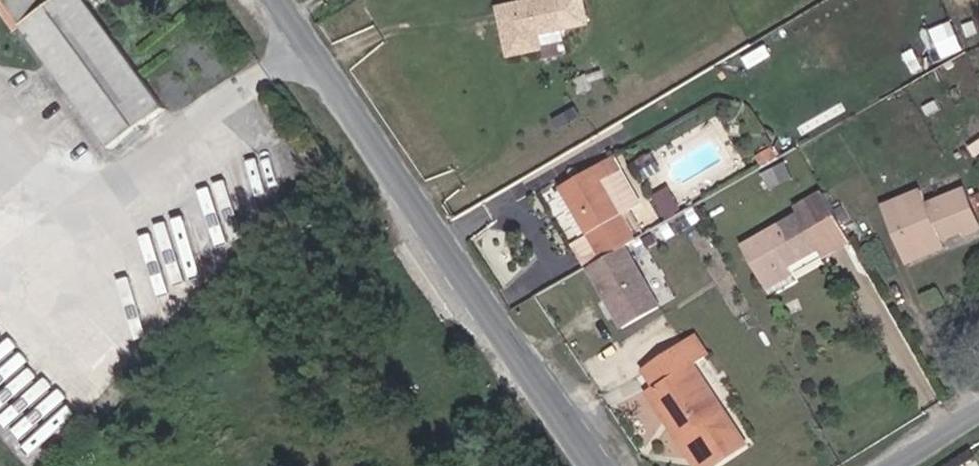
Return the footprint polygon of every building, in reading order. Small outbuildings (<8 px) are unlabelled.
[(87,0),(3,0),(110,149),(165,109),(87,0)] [(499,8),(509,55),(541,49),(540,44),(538,34),(586,24),(581,0),(538,0),(499,8)] [(963,49),(951,23),(932,31),(944,57),(963,49)] [(562,40),(560,30),(538,34),(540,44),(562,40)] [(622,215),(643,203),(616,158),(562,190),(602,258),(626,244),(636,239),(622,215)] [(794,178),(785,161),(761,174),(770,190),(794,178)] [(964,189),(925,205),(919,191),(885,206),(891,220),(898,216),(913,252),(940,241),(964,231),(965,234),(978,229),(978,226),(964,189)] [(823,257),(851,242),(823,192),(795,208),(798,214),(742,246),(769,294),(795,279),(788,267),(819,250),(823,257)] [(913,252),(898,216),(891,220),(908,262),(943,247),(940,241),(913,252)] [(626,244),(589,266),(623,327),(660,305),(626,244)] [(694,365),(708,356),(696,338),(646,371),(657,387),(709,465),(713,465),(746,444),(694,365)] [(657,387),(648,393),(697,465),(709,465),(657,387)]
